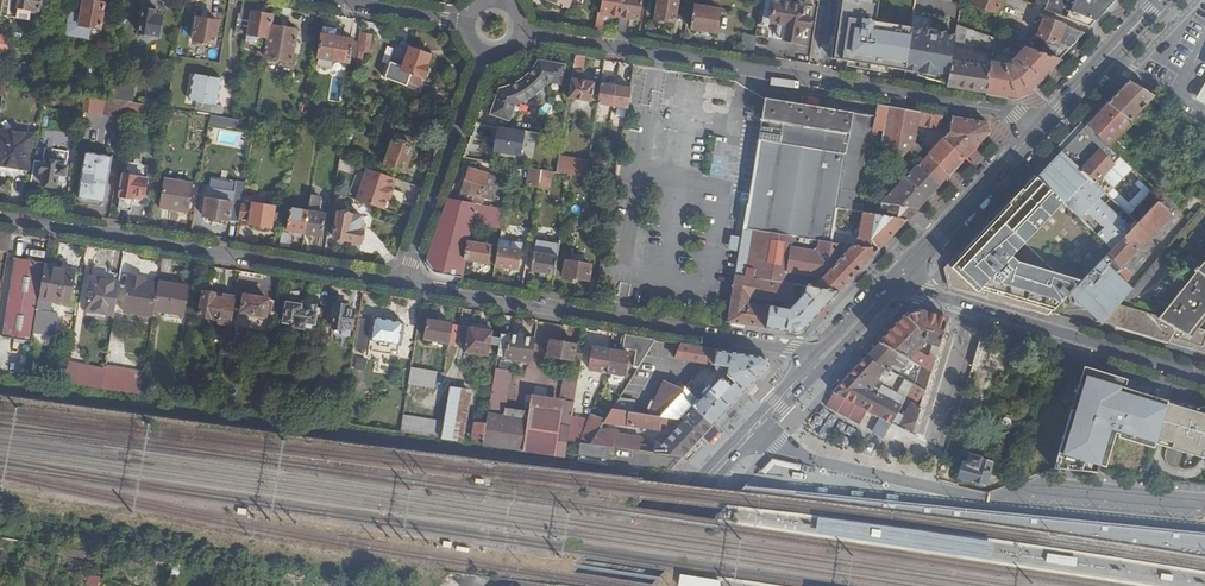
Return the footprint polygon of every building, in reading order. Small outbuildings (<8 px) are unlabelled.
[(19,8),(32,10),(39,12),(41,0),(20,0),(19,8)] [(105,3),(83,0),(81,14),(70,13),(66,35),(88,38),(90,27),(101,29),(105,3)] [(594,28),(601,29),(603,14),(620,16),(622,0),(602,0),(601,13),(596,13),(594,28)] [(617,32),(626,33),(628,18),(637,19),(640,0),(622,0),(620,16),(617,32)] [(654,18),(673,21),(675,14),(682,15),(684,1),(680,0),(657,0),(654,18)] [(810,26),(812,16),(803,15),(806,0),(762,0),(758,25),(776,28),(775,34),(800,39),(802,29),(805,30),(806,26),(810,26)] [(912,29),(876,23),(880,0),(839,0),(831,61),(905,70),(912,29)] [(973,5),(997,15),(1003,0),(975,0),(973,5)] [(1115,0),(1049,0),(1045,9),(1090,27),(1109,7),(1115,0)] [(253,2),(243,1),(241,15),(239,15),(235,33),(248,35),(251,12),(253,2)] [(715,32),(719,10),(695,6),(692,28),(715,32)] [(32,10),(19,8),(16,18),(30,21),(32,10)] [(156,11),(144,10),(140,32),(161,37),(164,16),(156,14),(156,11)] [(251,12),(248,35),(247,41),(260,43),(261,37),(270,39),(272,27),(273,16),(251,12)] [(949,18),(943,17),(915,12),(912,29),(922,31),(922,29),(940,32),(946,33),(949,18)] [(1073,45),(1085,32),(1041,15),(1033,49),(1060,58),(1073,45)] [(220,21),(198,17),(194,40),(215,43),(220,21)] [(974,50),(992,53),(995,37),(957,25),(954,44),(974,48),(974,50)] [(272,27),(270,39),(266,58),(292,62),(297,31),(272,27)] [(337,30),(323,27),(319,59),(351,64),(354,41),(336,38),(337,30)] [(905,70),(948,78),(950,66),(951,62),(953,50),(954,44),(955,36),(946,35),(946,33),(940,32),(922,29),(922,31),(912,29),(905,70)] [(373,37),(363,35),(358,66),(362,67),(365,53),(370,53),(373,37)] [(739,52),(753,55),(756,37),(742,35),(739,52)] [(390,62),(398,65),(405,48),(397,44),(390,62)] [(1039,80),(1060,58),(1033,49),(1027,47),(1009,67),(991,63),(989,68),(985,92),(1016,98),(1026,94),(1039,80)] [(432,57),(411,50),(406,64),(400,63),(397,70),(425,80),(430,78),(432,72),(429,67),(432,57)] [(585,56),(576,54),(569,99),(591,102),(594,82),(582,79),(585,56)] [(562,82),(565,64),(539,60),(531,70),(518,80),(503,87),(494,112),(512,118),(518,104),(528,98),(540,88),(547,80),(562,82)] [(947,86),(985,92),(989,68),(951,62),(950,66),(948,78),(947,86)] [(630,88),(633,71),(625,70),(621,87),(630,88)] [(222,80),(195,76),(191,102),(218,106),(222,80)] [(591,102),(597,103),(601,83),(594,82),(591,102)] [(1155,97),(1129,82),(1118,93),(1108,104),(1131,121),(1155,97)] [(1195,100),(1204,106),(1204,82),(1195,100)] [(597,104),(613,107),(616,86),(600,83),(597,104)] [(613,107),(627,109),(630,88),(621,87),(616,86),(613,107)] [(86,112),(127,119),(127,113),(129,103),(108,99),(88,96),(86,112)] [(838,196),(852,113),(765,98),(743,228),(735,275),(795,285),(807,287),(838,292),(853,277),(858,271),(879,250),(856,245),(851,247),(830,243),(836,209),(838,196)] [(852,113),(838,196),(858,198),(871,137),(878,103),(855,100),(852,113)] [(143,116),(145,105),(129,103),(127,113),(143,116)] [(878,103),(871,137),(904,160),(908,155),(906,153),(915,143),(919,125),(921,111),(878,103)] [(1131,121),(1108,104),(1098,114),(1087,126),(1118,154),(1123,149),(1114,139),(1131,121)] [(943,114),(921,111),(919,125),(938,128),(943,125),(943,114)] [(212,116),(210,125),(233,128),(235,121),(233,120),(212,116)] [(943,138),(965,160),(981,143),(991,132),(987,121),(953,116),(950,131),(943,138)] [(1118,154),(1087,126),(1075,139),(1063,152),(1093,180),(1118,154)] [(5,132),(0,158),(0,171),(15,174),(16,166),(28,168),(33,137),(5,132)] [(397,133),(385,165),(406,172),(417,141),(397,133)] [(927,155),(950,176),(959,166),(965,160),(943,138),(927,155)] [(482,140),(476,159),(491,162),(493,156),(497,157),(502,146),(482,140)] [(908,155),(914,160),(923,151),(915,143),(906,153),(908,155)] [(724,166),(724,145),(712,145),(712,176),(720,176),(720,166),(724,166)] [(340,161),(347,163),(349,153),(342,151),(340,161)] [(1093,180),(1063,152),(1051,164),(1038,177),(1114,249),(1139,222),(1093,180)] [(79,199),(104,203),(113,159),(87,155),(79,199)] [(918,164),(940,185),(945,180),(950,176),(927,155),(918,164)] [(560,157),(557,173),(572,175),(585,177),(586,169),(588,161),(560,157)] [(35,161),(32,183),(56,187),(57,181),(64,182),(67,169),(66,169),(67,163),(60,162),(60,164),(43,162),(43,163),(35,161)] [(496,171),(512,174),(513,166),(497,163),(496,171)] [(883,202),(919,208),(929,197),(940,185),(918,164),(883,202)] [(528,186),(540,187),(543,170),(530,168),(528,186)] [(473,169),(460,201),(491,206),(501,181),(473,169)] [(585,177),(601,180),(602,172),(586,169),(585,177)] [(543,170),(540,187),(552,188),(554,172),(543,170)] [(367,171),(356,201),(386,212),(397,182),(367,171)] [(1114,249),(1038,177),(1003,215),(1001,217),(994,224),(952,269),(955,284),(1051,313),(1071,292),(1114,249)] [(123,178),(117,210),(131,212),(133,197),(143,198),(146,182),(123,178)] [(192,184),(166,180),(162,209),(187,213),(192,184)] [(244,198),(242,181),(232,182),(235,199),(244,198)] [(203,217),(239,223),(241,205),(232,203),(234,192),(208,188),(203,217)] [(1139,222),(1114,249),(1071,292),(1105,323),(1120,305),(1131,292),(1125,287),(1135,278),(1126,271),(1123,274),(1120,271),(1179,207),(1169,197),(1166,194),(1163,196),(1139,222)] [(836,209),(907,221),(913,214),(919,208),(883,202),(858,198),(838,196),(836,209)] [(241,205),(239,223),(272,229),(276,207),(264,205),(264,200),(263,198),(257,197),(254,199),(252,207),(241,205)] [(430,259),(436,272),(462,276),(466,259),(488,262),(491,243),(469,239),(472,223),(502,227),(506,208),(491,206),(460,201),(449,199),(430,259)] [(856,245),(879,250),(893,235),(907,221),(836,209),(830,243),(851,247),(856,245)] [(293,232),(305,234),(309,212),(292,210),(289,231),(287,231),(287,228),(283,228),(280,248),(290,250),(293,232)] [(309,212),(305,234),(323,237),(326,216),(309,212)] [(340,212),(335,239),(362,243),(364,231),(360,230),(363,215),(340,212)] [(1,232),(0,236),(0,252),(8,253),(11,234),(1,232)] [(736,251),(738,237),(730,236),(728,250),(736,251)] [(499,246),(496,263),(520,267),(523,251),(499,246)] [(532,269),(555,273),(558,254),(535,251),(532,269)] [(45,268),(46,265),(15,260),(2,339),(27,343),(33,344),(35,335),(45,268)] [(589,279),(591,264),(566,260),(564,275),(589,279)] [(1117,327),(1204,353),(1204,331),(1193,327),(1204,313),(1204,261),(1160,318),(1131,309),(1117,327)] [(76,273),(45,268),(35,335),(53,338),(57,317),(48,315),(50,302),(70,306),(76,273)] [(792,333),(802,330),(819,312),(838,292),(807,287),(806,293),(791,310),(773,306),(775,300),(791,303),(795,285),(735,275),(727,322),(792,333)] [(154,312),(158,289),(142,286),(143,279),(127,276),(121,313),(153,318),(154,312)] [(115,316),(120,283),(92,279),(87,311),(115,316)] [(188,288),(159,283),(158,289),(154,312),(183,317),(188,288)] [(232,326),(236,298),(224,296),(223,301),(215,300),(216,295),(204,294),(199,317),(219,321),(219,324),(232,326)] [(274,317),(277,302),(246,297),(243,314),(266,317),(267,316),(274,317)] [(327,326),(329,311),(317,309),(317,306),(308,304),(307,307),(288,304),(284,323),(297,325),(297,328),(304,329),(305,326),(314,328),(314,324),(327,326)] [(337,306),(331,305),(329,311),(327,326),(327,328),(333,329),(337,306)] [(1120,305),(1105,323),(1117,327),(1131,309),(1120,305)] [(348,307),(337,306),(333,329),(342,330),(341,336),(350,338),(354,311),(348,310),(348,307)] [(940,347),(948,321),(920,312),(906,316),(896,326),(879,344),(905,358),(920,366),(923,368),(929,356),(916,349),(924,341),(935,345),(940,347)] [(404,323),(375,318),(370,341),(381,343),(379,353),(387,355),(390,345),(400,347),(404,323)] [(426,340),(449,344),(452,325),(429,321),(426,340)] [(458,346),(461,327),(452,325),(449,344),(458,346)] [(493,332),(470,328),(466,354),(489,357),(493,332)] [(509,336),(502,335),(497,357),(506,359),(506,360),(529,364),(534,339),(510,334),(509,336)] [(639,367),(656,340),(624,335),(622,348),(636,350),(634,366),(639,367)] [(584,346),(551,341),(548,357),(581,363),(584,346)] [(755,382),(770,366),(766,359),(680,344),(674,357),(685,360),(729,366),(728,373),(712,387),(710,386),(698,399),(692,404),(714,425),(729,409),(755,382)] [(873,350),(865,359),(894,375),(896,375),(905,358),(879,344),(873,350)] [(923,368),(932,373),(940,347),(935,345),(929,356),(923,368)] [(606,372),(610,351),(592,348),(588,369),(606,372)] [(628,354),(610,351),(606,372),(625,376),(628,354)] [(685,360),(674,357),(670,369),(679,373),(685,360)] [(832,393),(891,424),(903,397),(897,393),(897,390),(889,386),(892,380),(894,375),(865,359),(856,368),(841,383),(832,393)] [(106,370),(68,364),(65,385),(103,390),(106,370)] [(913,385),(926,392),(932,373),(923,368),(920,366),(913,385)] [(107,367),(106,370),(103,390),(132,395),(136,375),(136,372),(107,367)] [(428,371),(412,368),(409,385),(426,388),(428,371)] [(482,447),(523,453),(526,437),(500,433),(503,418),(511,372),(496,369),(485,424),(483,440),(482,447)] [(679,373),(670,369),(665,382),(674,386),(679,373)] [(1157,445),(1170,402),(1110,384),(1111,378),(1087,371),(1084,380),(1058,462),(1095,474),(1101,474),(1103,466),(1101,466),(1111,432),(1157,447),(1157,445)] [(555,426),(570,429),(571,424),(571,417),(578,377),(564,374),(555,426)] [(132,395),(141,396),(144,377),(136,375),(132,395)] [(908,387),(910,383),(896,375),(894,375),(892,380),(908,387)] [(683,415),(692,404),(698,399),(680,383),(674,386),(665,382),(651,414),(679,418),(683,415)] [(891,424),(913,435),(926,392),(913,385),(910,383),(908,387),(903,397),(891,424)] [(444,423),(441,440),(459,443),(469,392),(450,389),(444,423)] [(671,427),(679,418),(651,414),(634,412),(635,400),(620,398),(607,420),(606,422),(628,425),(628,424),(659,428),(662,425),(671,427)] [(1170,402),(1157,445),(1204,460),(1204,409),(1196,410),(1170,402)] [(703,437),(714,425),(692,404),(683,415),(688,419),(664,444),(662,442),(656,442),(656,446),(641,445),(642,439),(629,437),(629,435),(619,434),(617,449),(684,458),(700,441),(703,437)] [(533,412),(532,422),(555,426),(557,415),(533,412)] [(579,444),(591,445),(602,428),(606,422),(607,420),(590,414),(584,428),(579,444)] [(404,416),(400,433),(441,440),(444,423),(404,416)] [(571,417),(571,424),(584,428),(588,419),(571,417)] [(503,418),(500,433),(526,437),(528,421),(503,418)] [(523,453),(564,460),(567,442),(570,429),(555,426),(532,422),(528,421),(526,437),(523,453)] [(471,438),(483,440),(485,424),(474,422),(471,438)] [(570,429),(567,442),(579,444),(584,428),(571,424),(570,429)] [(591,445),(612,448),(613,448),(615,434),(615,431),(602,428),(591,445)] [(611,454),(673,468),(684,458),(617,449),(613,448),(612,448),(611,454)] [(993,464),(979,460),(978,461),(970,459),(966,467),(962,466),(961,469),(959,468),(956,476),(959,477),(958,480),(970,483),(970,485),(985,489),(993,464)] [(58,553),(88,558),(90,552),(59,547),(58,553)] [(693,585),(697,585),(699,576),(679,573),(677,583),(693,585)]
